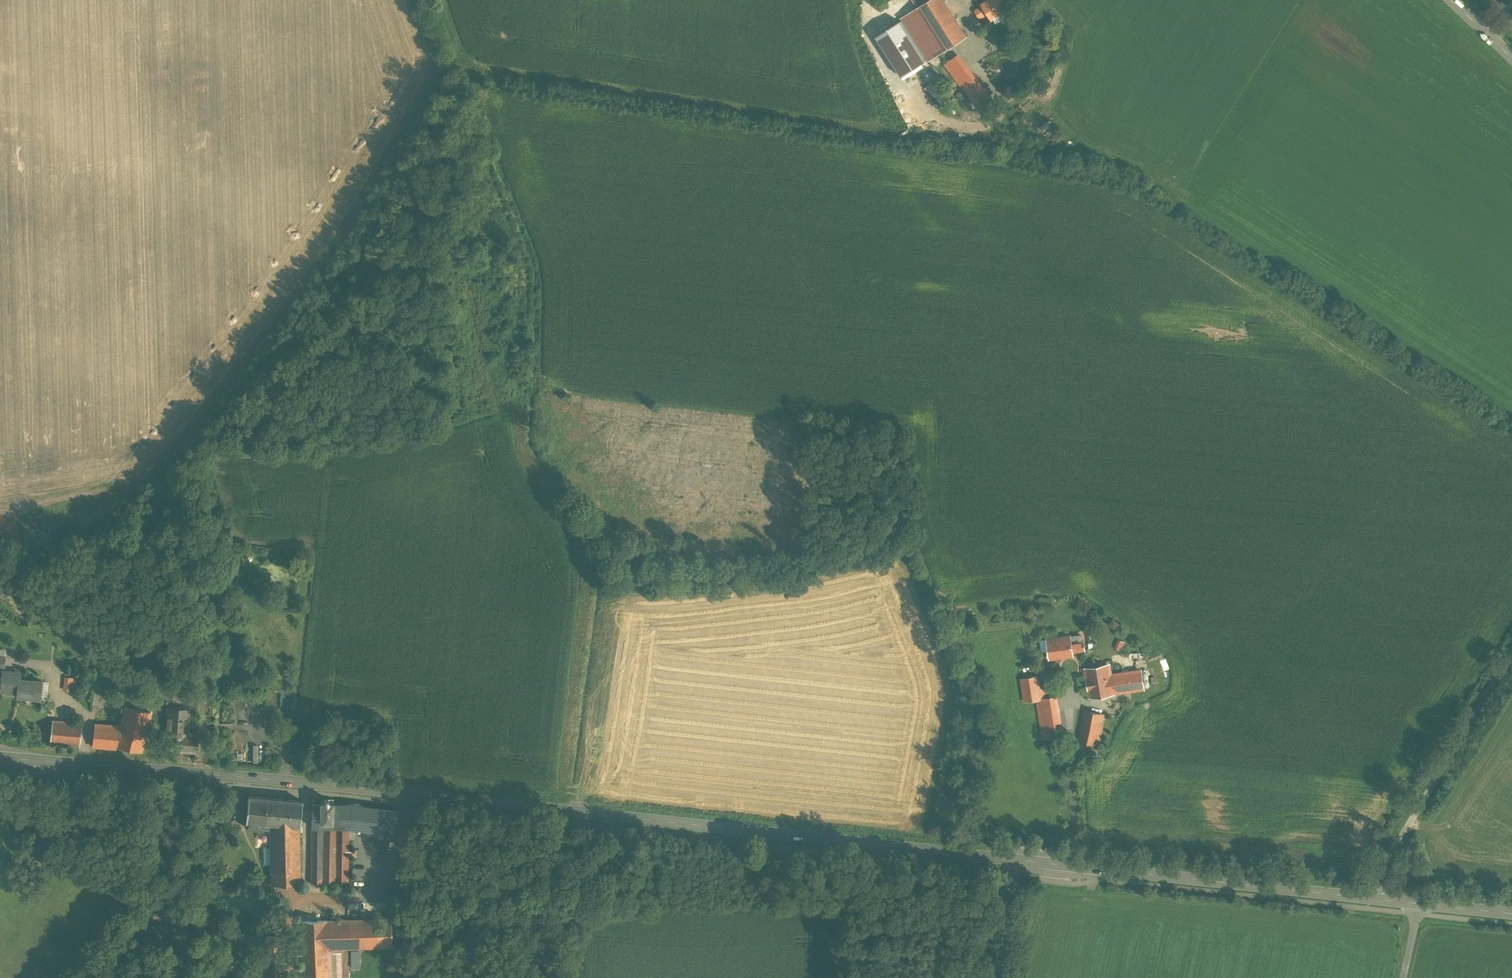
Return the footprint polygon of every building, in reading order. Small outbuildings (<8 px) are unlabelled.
[(942,0),(914,0),(919,8),(945,48),(965,36),(942,0)] [(982,4),(991,19),(994,18),(1002,12),(1005,17),(1008,21),(1017,15),(1012,6),(1008,0),(988,0),(982,4)] [(945,48),(919,8),(902,19),(928,59),(945,48)] [(1002,12),(994,18),(997,22),(1005,17),(1002,12)] [(993,99),(959,54),(947,63),(981,108),(993,99)] [(950,86),(942,93),(947,98),(955,90),(950,86)] [(1070,635),(1048,638),(1051,657),(1060,656),(1060,654),(1073,652),(1072,651),(1083,649),(1084,649),(1083,641),(1082,635),(1070,637),(1070,635)] [(1108,638),(1083,641),(1084,649),(1083,649),(1091,696),(1114,693),(1144,688),(1141,670),(1111,675),(1107,653),(1110,653),(1108,638)] [(21,672),(4,671),(2,690),(18,692),(19,679),(20,679),(21,672)] [(1045,691),(1041,692),(1038,676),(1022,678),(1025,701),(1037,699),(1043,738),(1063,735),(1057,696),(1046,697),(1045,691)] [(76,678),(66,677),(65,689),(75,690),(76,678)] [(20,679),(19,679),(18,692),(18,696),(41,698),(42,681),(20,679)] [(175,689),(164,688),(163,698),(174,699),(175,689)] [(127,705),(122,726),(95,723),(93,745),(117,747),(117,745),(142,752),(151,712),(127,705)] [(190,708),(168,707),(166,731),(169,732),(168,749),(196,752),(197,742),(198,742),(198,734),(198,733),(188,733),(190,708)] [(1105,714),(1084,709),(1078,740),(1099,744),(1105,714)] [(82,722),(53,720),(51,742),(80,744),(82,722)] [(303,800),(249,795),(247,827),(266,829),(266,822),(270,822),(300,826),(301,826),(303,800)] [(333,802),(322,801),(322,804),(312,804),(312,844),(311,844),(311,883),(348,882),(348,841),(348,827),(388,832),(388,836),(393,837),(393,832),(396,810),(352,804),(333,804),(333,802)] [(300,826),(270,822),(271,884),(301,883),(300,826)] [(391,918),(327,920),(328,948),(340,948),(350,948),(392,946),(391,918)] [(301,921),(303,977),(341,977),(340,948),(328,948),(327,920),(301,921)] [(279,936),(268,936),(270,977),(281,977),(279,936)]
